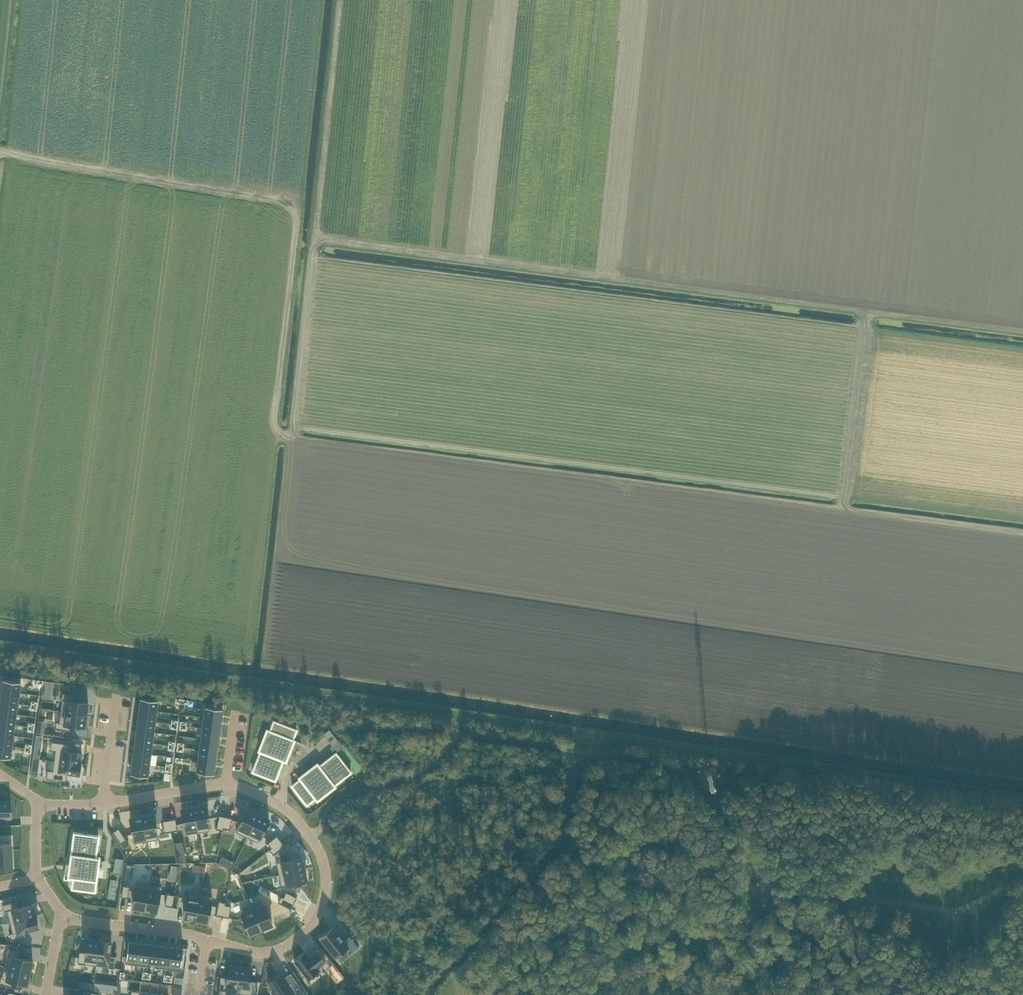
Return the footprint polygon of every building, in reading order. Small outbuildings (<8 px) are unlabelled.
[(2,690),(20,692),(22,681),(4,679),(2,690)] [(19,703),(20,692),(2,690),(1,700),(19,703)] [(61,691),(60,700),(67,701),(66,711),(88,714),(89,709),(88,709),(89,703),(75,701),(76,694),(61,691)] [(139,709),(157,711),(159,700),(141,697),(139,709)] [(19,703),(1,700),(0,707),(0,711),(17,714),(19,703)] [(204,717),(221,719),(223,708),(205,706),(204,717)] [(156,722),(157,711),(139,709),(138,719),(156,722)] [(17,714),(0,711),(0,722),(16,724),(17,714)] [(57,721),(56,729),(71,731),(72,724),(86,726),(87,720),(88,720),(88,714),(66,711),(64,722),(57,721)] [(220,730),(221,719),(204,717),(202,728),(220,730)] [(154,732),(156,722),(138,719),(136,730),(154,732)] [(293,739),(297,729),(274,720),(270,730),(267,729),(259,750),(260,751),(252,771),(275,780),(283,760),(286,761),(294,740),(293,739)] [(16,724),(0,722),(0,733),(14,735),(16,724)] [(219,741),(220,730),(202,728),(201,738),(219,741)] [(329,729),(324,734),(333,745),(338,741),(329,729)] [(153,743),(154,732),(136,730),(135,741),(153,743)] [(14,735),(0,733),(0,744),(13,746),(14,735)] [(217,752),(219,741),(201,738),(199,749),(217,752)] [(51,741),(50,749),(56,750),(54,760),(80,764),(82,753),(70,751),(71,744),(51,741)] [(151,754),(153,743),(135,741),(134,751),(151,754)] [(13,746),(0,744),(0,756),(11,757),(13,746)] [(216,762),(217,752),(199,749),(198,760),(216,762)] [(150,764),(151,754),(134,751),(132,762),(150,764)] [(351,771),(336,752),(319,765),(317,763),(299,777),(300,778),(292,785),(307,804),(315,798),(317,800),(335,786),(334,785),(351,771)] [(48,770),(46,778),(66,781),(67,773),(79,775),(80,764),(54,760),(53,770),(48,770)] [(214,774),(216,762),(198,760),(196,771),(214,774)] [(148,776),(150,764),(132,762),(131,774),(148,776)] [(10,801),(0,801),(0,817),(11,817),(10,801)] [(205,804),(193,806),(198,832),(209,830),(205,804)] [(193,806),(181,808),(186,834),(198,832),(193,806)] [(248,808),(236,831),(247,836),(259,813),(258,812),(248,808)] [(154,813),(142,815),(146,840),(158,838),(154,813)] [(259,813),(247,836),(258,842),(269,818),(259,813)] [(142,815),(130,817),(135,843),(146,840),(142,815)] [(220,815),(217,827),(223,828),(226,816),(220,815)] [(226,816),(223,828),(229,829),(232,818),(226,816)] [(169,819),(163,820),(165,832),(171,831),(169,819)] [(118,828),(113,831),(121,843),(126,840),(118,828)] [(95,890),(99,857),(96,856),(99,835),(74,831),(70,865),(75,865),(72,887),(95,890)] [(277,835),(267,843),(271,848),(281,840),(277,835)] [(271,848),(269,849),(273,854),(275,853),(283,847),(285,846),(281,840),(271,848)] [(13,866),(11,843),(0,843),(0,867),(13,866)] [(283,847),(275,853),(277,862),(276,862),(279,873),(305,868),(302,856),(286,859),(283,847)] [(185,870),(188,856),(180,854),(177,868),(185,870)] [(116,858),(114,872),(121,873),(123,859),(116,858)] [(209,858),(207,869),(218,870),(219,859),(209,858)] [(305,868),(279,873),(282,885),(307,879),(305,868)] [(138,881),(133,907),(145,909),(150,883),(149,883),(138,881)] [(150,883),(145,909),(156,911),(161,885),(150,883)] [(189,891),(184,917),(196,919),(200,893),(189,891)] [(286,892),(283,897),(294,903),(297,897),(286,892)] [(168,893),(166,905),(172,906),(174,894),(168,893)] [(200,893),(196,919),(208,922),(212,895),(200,893)] [(174,894),(172,906),(178,907),(180,895),(174,894)] [(283,897),(281,902),(291,908),(294,903),(283,897)] [(262,900),(251,904),(261,929),(272,924),(262,900)] [(17,901),(3,904),(4,911),(7,910),(10,921),(36,914),(33,903),(18,907),(17,901)] [(219,903),(217,915),(223,916),(225,904),(219,903)] [(225,904),(223,916),(229,917),(231,905),(225,904)] [(251,904),(240,909),(250,933),(261,929),(251,904)] [(36,914),(10,921),(13,932),(10,933),(11,940),(26,936),(24,930),(39,927),(36,914)] [(333,926),(321,936),(336,955),(348,945),(353,952),(359,947),(350,936),(345,940),(333,926)] [(80,951),(78,963),(85,964),(85,963),(96,965),(100,939),(88,937),(86,952),(80,951)] [(100,939),(96,965),(107,966),(107,967),(114,968),(116,956),(110,955),(111,940),(100,939)] [(129,940),(126,963),(137,964),(140,942),(129,940)] [(140,942),(137,964),(148,966),(151,943),(140,942)] [(151,943),(148,966),(148,964),(158,965),(158,967),(159,967),(161,945),(151,943)] [(161,945),(159,967),(169,968),(172,946),(161,945)] [(172,946),(169,968),(180,970),(183,947),(172,946)] [(7,955),(5,966),(30,972),(33,960),(18,957),(20,950),(8,948),(7,955)] [(309,957),(305,952),(294,961),(308,978),(319,969),(317,968),(325,961),(317,951),(309,957)] [(218,994),(227,994),(227,991),(237,992),(240,966),(229,965),(228,977),(221,976),(218,994)] [(0,982),(0,983),(11,986),(13,980),(27,983),(30,972),(5,966),(2,977),(1,976),(0,982)] [(237,992),(247,994),(256,994),(257,981),(250,980),(252,968),(240,966),(237,992)] [(267,983),(271,989),(269,991),(271,994),(290,994),(291,994),(303,994),(289,973),(282,977),(280,974),(267,983)]
